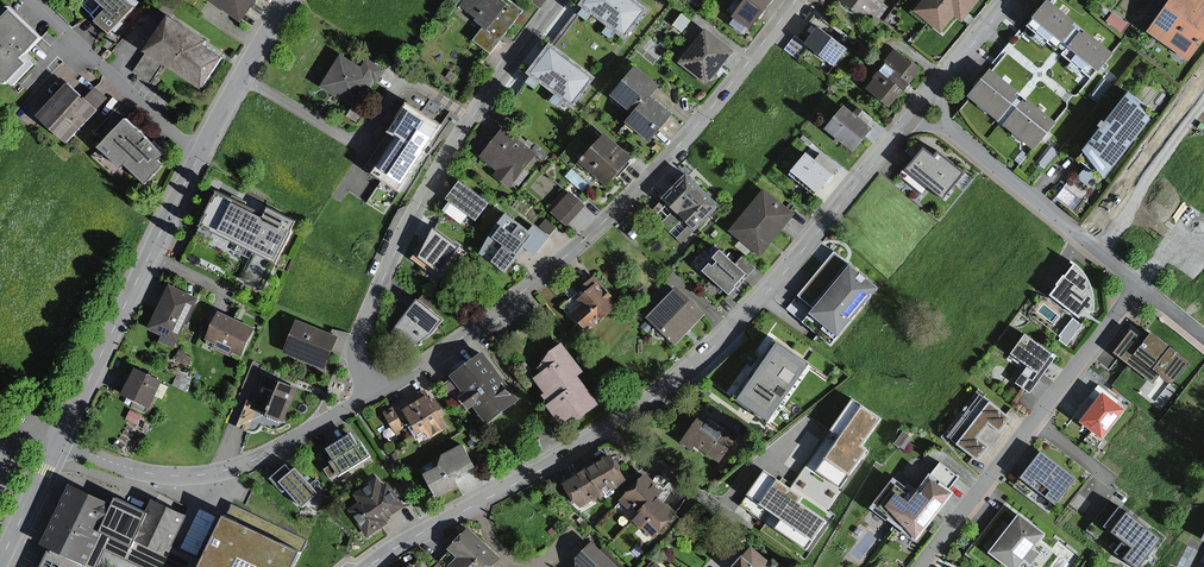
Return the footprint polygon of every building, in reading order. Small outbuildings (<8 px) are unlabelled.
[(119,33),(143,6),(137,0),(109,0),(114,5),(102,18),(119,33)] [(245,17),(257,0),(221,0),(245,17)] [(495,0),(467,0),(459,9),(495,39),(520,10),(509,0),(500,0),(498,2),(495,0)] [(633,0),(582,0),(579,3),(623,36),(644,9),(633,0)] [(742,2),(731,15),(747,27),(769,0),(739,0),(742,2)] [(861,15),(865,10),(881,22),(895,4),(889,0),(842,0),(861,15)] [(913,12),(939,33),(953,15),(960,21),(977,0),(923,0),(913,12)] [(1054,0),(1045,0),(1026,23),(1056,48),(1059,45),(1067,52),(1065,55),(1093,78),(1116,50),(1085,25),(1083,28),(1078,24),(1080,21),(1054,0)] [(1164,5),(1203,33),(1203,0),(1167,0),(1164,5)] [(0,57),(0,70),(13,81),(32,61),(27,56),(48,32),(15,3),(0,19),(0,37),(10,46),(0,57)] [(1146,30),(1190,60),(1203,39),(1203,33),(1164,5),(1146,30)] [(844,48),(819,30),(827,21),(813,11),(785,48),(799,58),(809,45),(833,63),(844,48)] [(1115,12),(1109,20),(1125,31),(1131,23),(1115,12)] [(178,16),(156,51),(208,86),(227,57),(207,45),(212,38),(178,16)] [(730,54),(705,34),(682,64),(707,84),(730,54)] [(593,78),(548,44),(527,73),(572,106),(593,78)] [(892,52),(863,88),(888,108),(917,72),(892,52)] [(355,68),(337,57),(318,85),(351,107),(360,93),(377,68),(362,58),(355,68)] [(635,65),(610,94),(633,114),(649,94),(658,84),(635,65)] [(990,67),(967,95),(999,120),(1001,118),(1006,122),(1004,125),(1035,149),(1057,121),(1029,99),(1027,102),(1018,95),(1021,92),(990,67)] [(1107,78),(1095,93),(1102,98),(1114,83),(1107,78)] [(98,107),(71,81),(42,112),(69,138),(98,107)] [(1099,128),(1080,149),(1103,178),(1149,119),(1127,90),(1102,122),(1100,121),(1096,126),(1099,128)] [(673,114),(649,94),(633,114),(626,121),(650,141),(673,114)] [(445,126),(415,105),(395,134),(402,138),(382,168),(406,184),(445,126)] [(841,108),(823,131),(851,153),(869,129),(841,108)] [(169,151),(134,120),(112,144),(151,180),(167,163),(162,158),(169,151)] [(533,154),(502,129),(478,158),(509,183),(521,168),(533,154)] [(592,172),(617,143),(604,132),(579,161),(592,172)] [(617,143),(592,172),(607,184),(632,156),(617,143)] [(1054,145),(1042,160),(1049,165),(1061,150),(1054,145)] [(933,159),(922,150),(908,168),(944,197),(966,171),(940,150),(933,159)] [(803,155),(787,174),(814,196),(830,177),(803,155)] [(1084,168),(1070,184),(1080,193),(1094,177),(1084,168)] [(678,211),(700,187),(685,172),(662,197),(678,211)] [(486,203),(457,182),(447,196),(477,217),(486,203)] [(678,211),(695,227),(718,203),(700,187),(678,211)] [(227,190),(210,222),(247,240),(263,209),(227,190)] [(586,204),(571,191),(554,210),(569,223),(586,204)] [(763,191),(730,232),(757,254),(791,213),(763,191)] [(263,209),(247,240),(284,259),(305,218),(280,206),(275,215),(263,209)] [(505,217),(481,248),(492,256),(505,267),(520,248),(532,257),(547,238),(532,227),(527,234),(505,217)] [(458,246),(432,228),(410,259),(436,277),(458,246)] [(792,301),(837,338),(881,284),(836,248),(792,301)] [(718,249),(700,270),(727,293),(745,272),(718,249)] [(1052,296),(1085,320),(1100,310),(1089,282),(1078,263),(1052,296)] [(158,324),(185,337),(204,298),(177,285),(158,324)] [(674,290),(647,319),(671,342),(699,313),(674,290)] [(583,294),(567,309),(587,330),(603,315),(583,294)] [(440,321),(416,301),(394,329),(418,348),(440,321)] [(216,338),(250,354),(262,329),(228,313),(216,338)] [(292,355),(330,370),(343,335),(305,321),(292,355)] [(1129,330),(1112,352),(1154,385),(1162,374),(1176,385),(1192,364),(1153,331),(1147,342),(1129,330)] [(1019,383),(1036,395),(1061,359),(1027,336),(1014,355),(1031,366),(1019,383)] [(810,367),(772,342),(738,395),(776,419),(810,367)] [(580,371),(563,346),(533,367),(538,374),(529,381),(560,427),(593,404),(574,375),(580,371)] [(482,352),(448,378),(484,423),(517,397),(482,352)] [(155,408),(167,381),(137,368),(125,395),(155,408)] [(270,410),(290,417),(301,386),(269,375),(261,396),(273,400),(270,410)] [(427,389),(405,403),(417,422),(427,439),(450,425),(427,389)] [(1098,390),(1078,418),(1102,434),(1121,407),(1098,390)] [(986,402),(978,396),(963,415),(997,440),(1007,427),(1004,424),(1010,417),(988,401),(986,402)] [(881,419),(852,399),(831,430),(841,437),(817,471),(841,487),(867,449),(862,446),(881,419)] [(417,422),(405,403),(387,414),(399,434),(417,422)] [(737,444),(704,414),(681,440),(694,451),(705,438),(726,456),(737,444)] [(963,415),(949,434),(957,441),(956,443),(977,459),(983,452),(986,454),(997,440),(963,415)] [(913,437),(905,431),(898,441),(906,447),(913,437)] [(354,447),(349,437),(324,450),(336,472),(368,455),(361,443),(354,447)] [(471,468),(463,449),(439,459),(442,466),(423,474),(433,497),(454,488),(450,478),(471,468)] [(1076,479),(1040,451),(1020,477),(1057,505),(1076,479)] [(609,452),(585,468),(602,494),(603,497),(628,481),(609,452)] [(585,468),(562,482),(578,508),(602,494),(585,468)] [(294,469),(278,482),(298,507),(314,494),(294,469)] [(801,497),(764,471),(747,495),(781,519),(774,528),(808,552),(829,522),(798,501),(801,497)] [(665,490),(645,472),(621,499),(637,512),(631,518),(637,523),(660,496),(665,490)] [(891,492),(876,510),(910,538),(946,494),(924,477),(904,502),(891,492)] [(108,541),(164,566),(297,566),(304,552),(225,516),(207,556),(177,542),(192,509),(155,492),(151,502),(120,488),(116,499),(74,480),(46,539),(61,546),(51,566),(96,566),(108,541)] [(377,491),(374,486),(357,496),(361,502),(351,508),(365,532),(402,510),(387,485),(377,491)] [(678,512),(660,496),(637,523),(655,538),(678,512)] [(964,554),(981,566),(1020,566),(1044,536),(1004,504),(964,554)] [(1116,508),(1104,526),(1129,544),(1122,554),(1138,565),(1157,536),(1116,508)] [(453,566),(488,566),(497,559),(469,529),(449,548),(461,560),(453,566)] [(584,566),(619,566),(593,543),(577,560),(584,566)] [(748,547),(730,566),(770,566),(748,547)]
